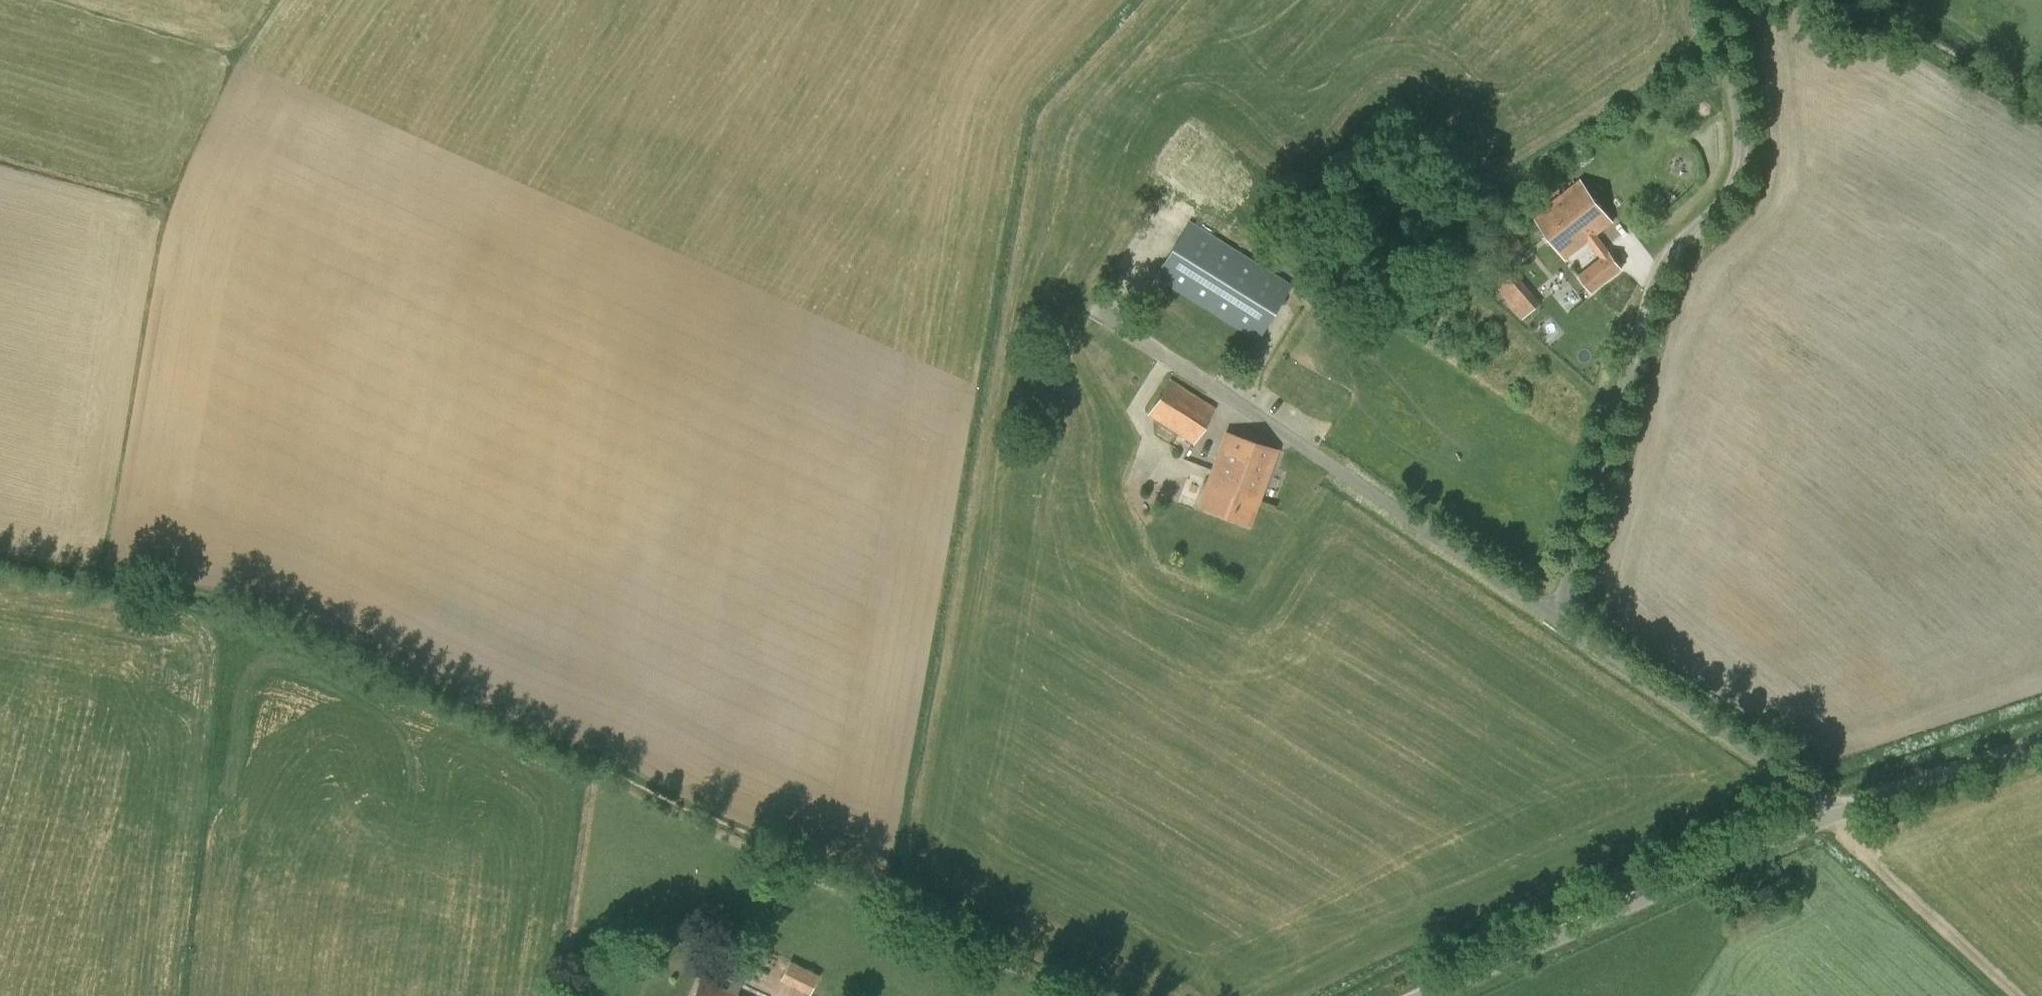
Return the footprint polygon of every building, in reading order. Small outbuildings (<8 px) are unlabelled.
[(1581,181),(1535,216),(1567,258),(1588,241),(1601,259),(1579,276),(1591,294),(1623,269),(1607,247),(1597,235),(1613,222),(1581,181)] [(1257,341),(1292,285),(1190,222),(1155,277),(1257,341)] [(1508,264),(1489,280),(1509,303),(1528,287),(1508,264)] [(1193,444),(1215,408),(1170,379),(1148,414),(1193,444)] [(1249,526),(1276,450),(1226,432),(1199,507),(1249,526)] [(811,992),(819,977),(808,972),(789,963),(780,978),(800,989),(811,992)] [(742,984),(732,980),(726,992),(701,980),(694,995),(736,995),(742,984)]
